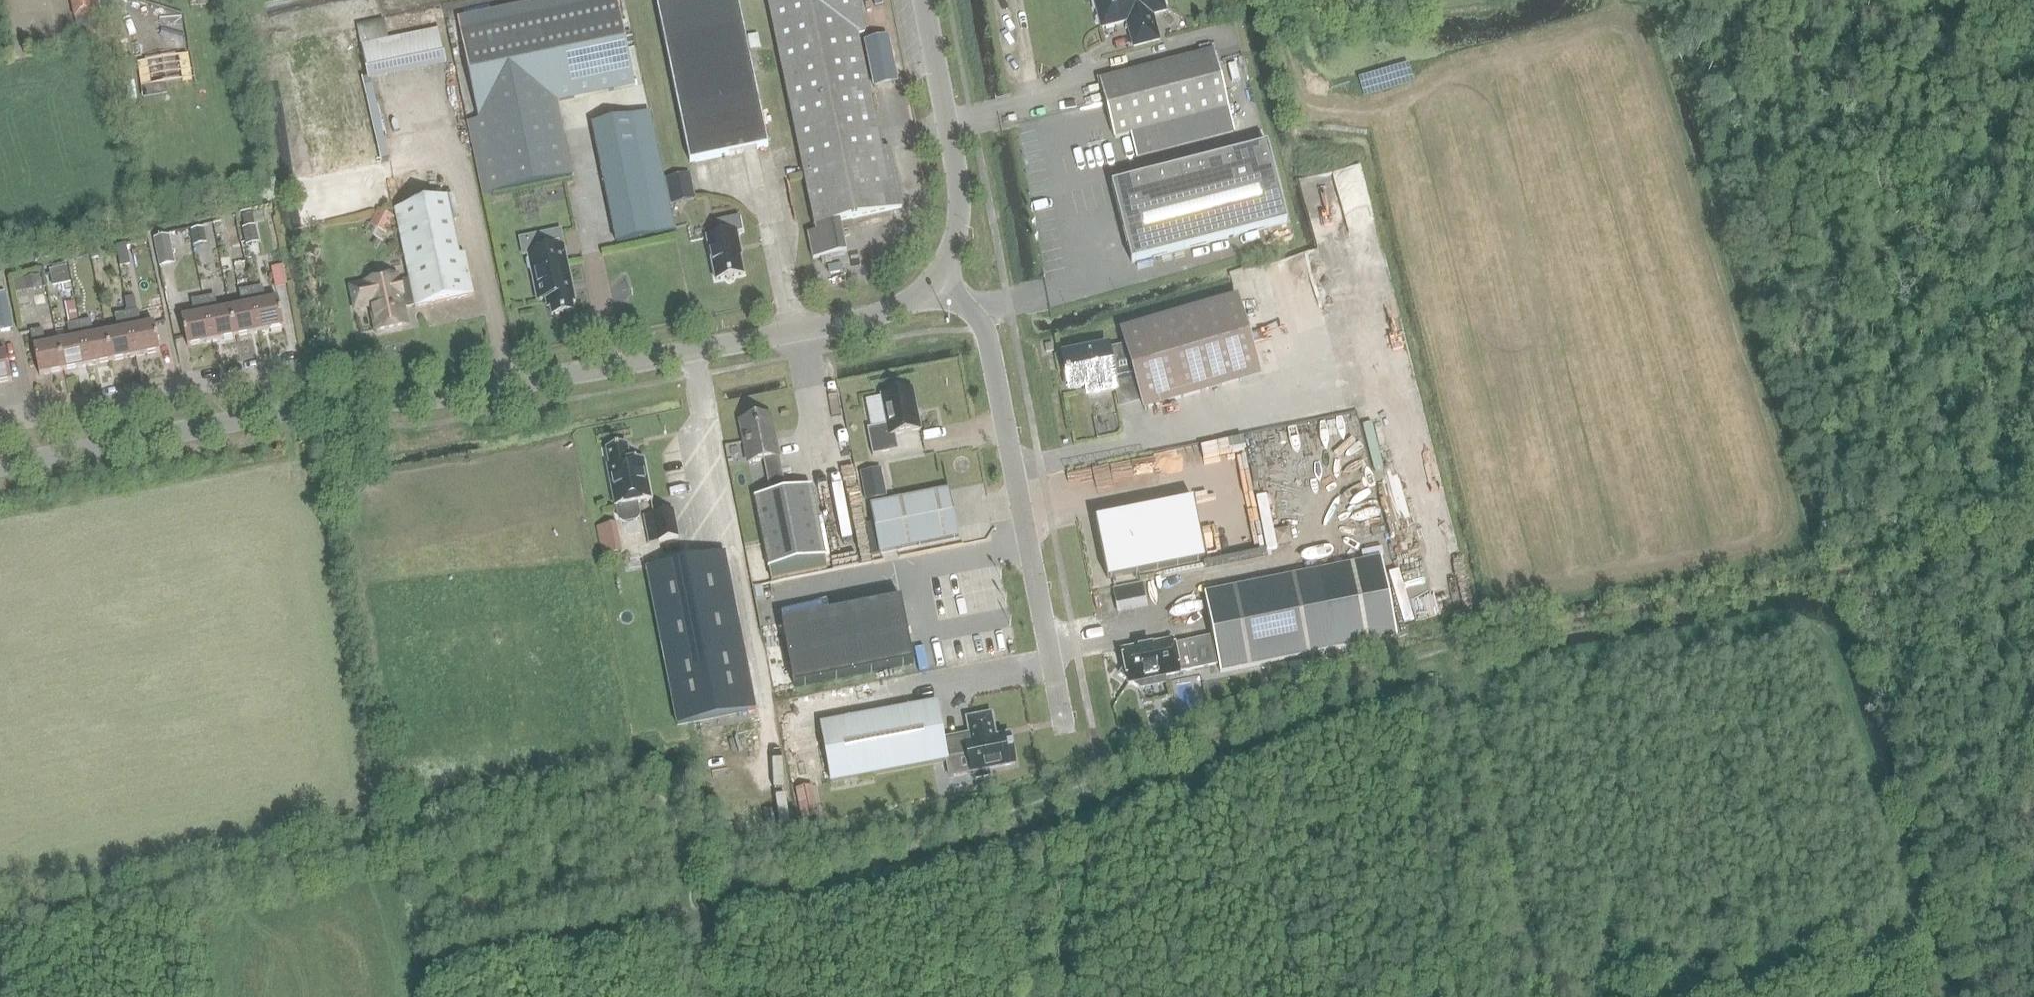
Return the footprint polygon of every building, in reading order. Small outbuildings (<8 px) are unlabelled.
[(97,0),(71,0),(79,38),(104,33),(97,0)] [(573,176),(557,103),(635,86),(617,0),(546,0),(457,19),(479,119),(467,122),(483,195),(573,176)] [(657,5),(690,163),(768,146),(738,0),(680,0),(657,5)] [(816,231),(808,233),(813,258),(846,251),(840,220),(901,207),(889,148),(881,150),(857,33),(865,32),(858,0),(768,0),(816,231)] [(1165,11),(1163,0),(1094,0),(1101,28),(1127,21),(1133,47),(1159,40),(1152,14),(1165,11)] [(369,78),(448,65),(441,28),(379,38),(377,25),(361,27),(369,78)] [(758,35),(747,37),(750,50),(760,48),(758,35)] [(49,42),(33,45),(35,54),(51,51),(49,42)] [(1214,51),(1100,80),(1115,138),(1130,134),(1136,157),(1235,132),(1214,51)] [(617,242),(656,234),(674,230),(650,112),(631,116),(592,124),(617,242)] [(1267,144),(1111,184),(1131,263),(1287,223),(1267,144)] [(666,179),(671,204),(695,199),(689,174),(666,179)] [(415,307),(474,294),(466,254),(460,255),(447,198),(395,209),(410,279),(398,281),(397,276),(366,282),(367,283),(351,287),(355,308),(371,305),(376,330),(407,324),(402,300),(413,298),(415,307)] [(369,225),(385,234),(394,218),(378,209),(369,225)] [(715,221),(717,235),(707,237),(716,280),(743,274),(735,233),(742,231),(739,216),(715,221)] [(259,243),(255,225),(242,228),(246,246),(259,243)] [(207,244),(204,227),(190,230),(193,246),(207,244)] [(173,260),(168,235),(154,238),(159,262),(173,260)] [(116,246),(120,266),(130,264),(126,244),(116,246)] [(88,248),(91,259),(99,257),(97,246),(88,248)] [(552,314),(574,310),(572,302),(575,301),(564,246),(528,253),(529,257),(527,261),(529,268),(532,271),(538,300),(546,298),(548,307),(551,307),(552,314)] [(70,283),(67,267),(49,270),(52,287),(70,283)] [(39,276),(31,278),(33,290),(42,288),(39,276)] [(278,299),(267,301),(263,286),(251,288),(260,331),(284,327),(278,299)] [(240,291),(243,306),(230,309),(236,336),(260,331),(251,288),(240,291)] [(5,293),(0,294),(0,331),(13,328),(5,293)] [(218,311),(215,295),(203,297),(212,341),(236,336),(230,309),(218,311)] [(191,300),(195,316),(182,318),(187,345),(212,341),(203,297),(191,300)] [(1237,298),(1122,331),(1126,346),(1108,349),(1108,347),(1095,350),(1095,346),(1079,350),(1080,353),(1063,356),(1069,389),(1086,386),(1088,394),(1116,388),(1114,376),(1134,372),(1144,408),(1258,375),(1237,298)] [(155,324),(141,327),(138,311),(127,313),(135,356),(160,351),(155,324)] [(115,315),(118,331),(106,334),(112,360),(135,356),(127,313),(115,315)] [(94,336),(91,320),(79,323),(88,365),(112,360),(106,334),(94,336)] [(67,325),(70,341),(59,343),(64,370),(88,365),(79,323),(67,325)] [(46,346),(43,329),(31,332),(39,375),(64,370),(59,343),(46,346)] [(1052,343),(1045,344),(1046,352),(1054,351),(1052,343)] [(0,355),(0,382),(12,380),(7,353),(0,355)] [(921,430),(913,388),(881,394),(887,424),(867,428),(873,455),(899,450),(896,435),(921,430)] [(740,422),(748,462),(778,457),(770,416),(740,422)] [(607,465),(616,507),(617,506),(620,519),(624,522),(636,519),(639,515),(637,503),(651,500),(643,459),(629,461),(626,444),(607,448),(610,465),(607,465)] [(946,459),(934,461),(939,487),(951,484),(946,459)] [(886,497),(881,469),(861,473),(866,501),(886,497)] [(825,558),(811,487),(755,498),(769,569),(825,558)] [(958,537),(949,490),(871,505),(880,553),(958,537)] [(1107,579),(1205,559),(1194,500),(1095,520),(1107,579)] [(673,510),(653,514),(659,541),(678,538),(673,510)] [(619,522),(598,524),(601,553),(622,551),(619,522)] [(762,544),(746,547),(749,559),(764,556),(762,544)] [(677,725),(756,710),(725,552),(646,568),(677,725)] [(1125,666),(1119,674),(1128,679),(1129,683),(1132,683),(1141,688),(1146,680),(1179,673),(1179,672),(1218,664),(1220,673),(1397,637),(1381,558),(1204,594),(1213,637),(1174,645),(1173,640),(1122,650),(1125,666)] [(1116,589),(1120,612),(1149,607),(1144,583),(1116,589)] [(794,687),(913,664),(901,600),(782,623),(794,687)] [(1288,663),(1273,666),(1276,681),(1291,678),(1288,663)] [(991,714),(967,719),(970,735),(944,740),(937,702),(820,725),(831,784),(948,761),(947,755),(967,751),(971,772),(975,772),(976,777),(989,775),(988,769),(1015,764),(1009,735),(992,738),(991,732),(994,732),(991,714)] [(819,818),(813,786),(796,789),(802,821),(819,818)] [(754,811),(758,834),(789,828),(785,805),(754,811)]
